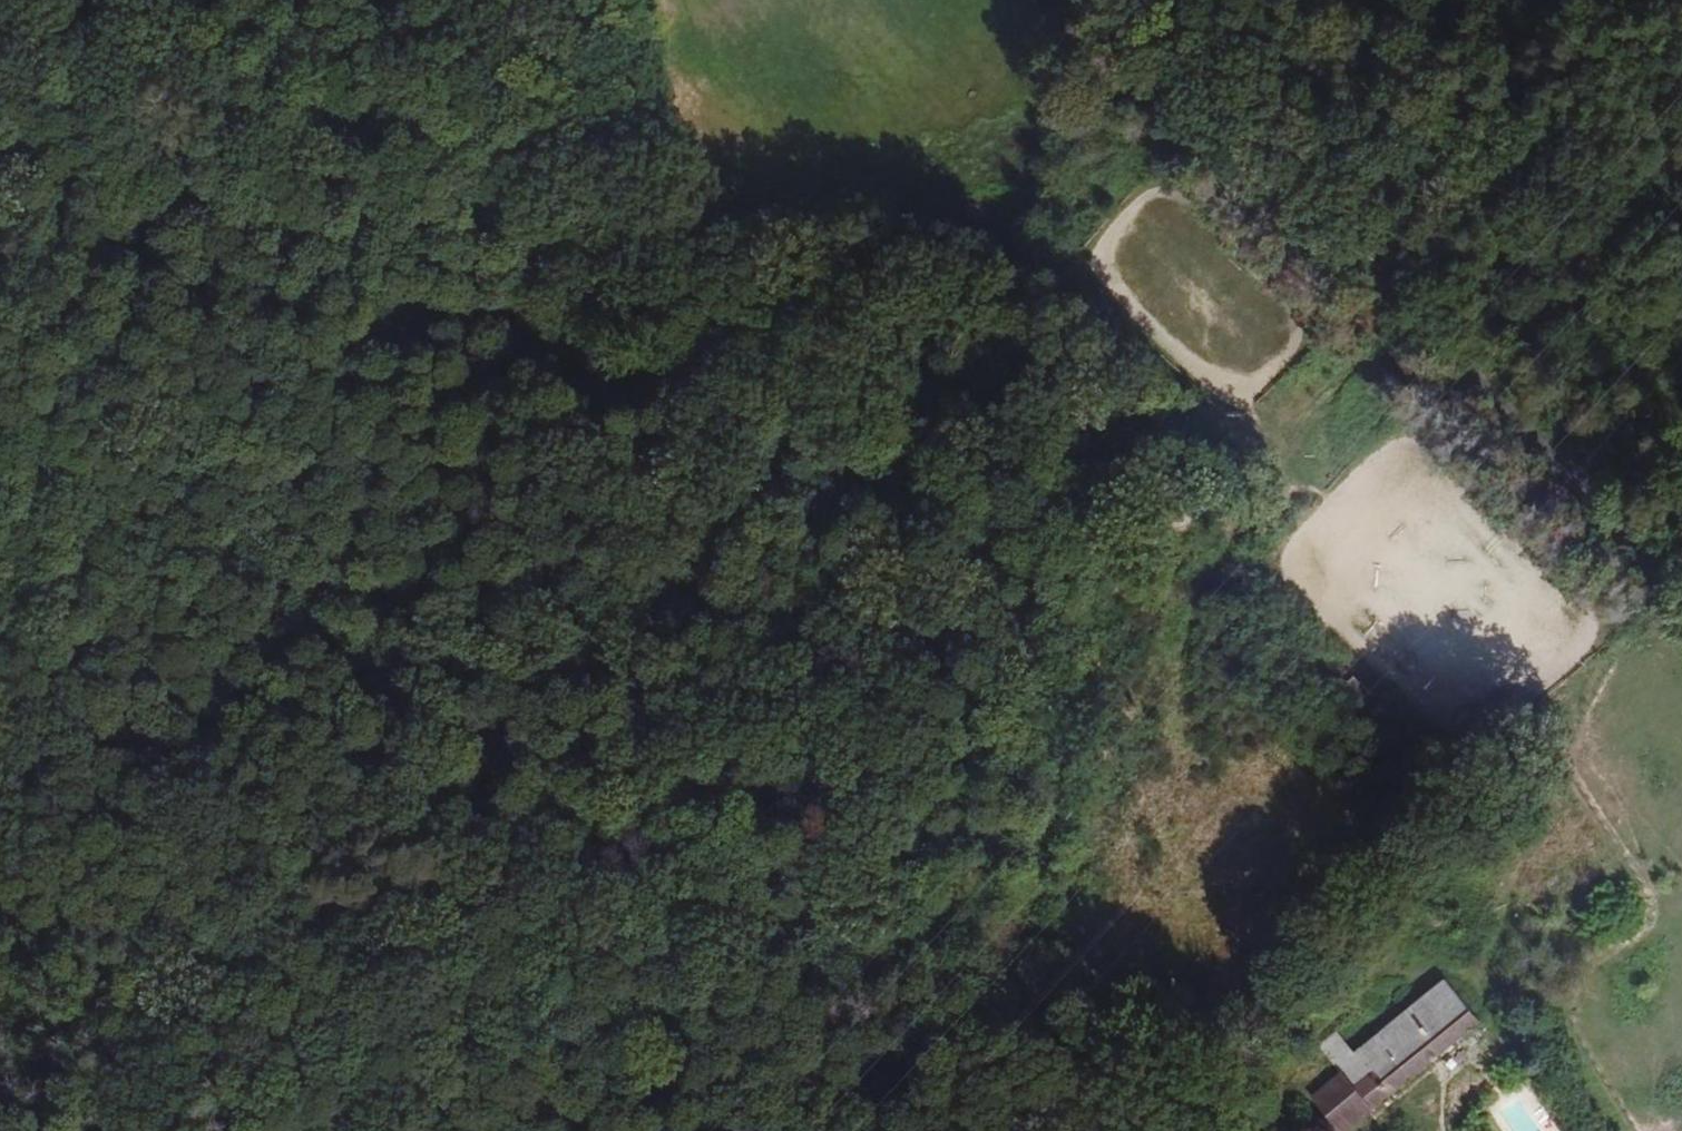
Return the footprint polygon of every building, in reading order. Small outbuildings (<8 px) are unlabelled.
[(1442,980),(1355,1053),(1336,1031),(1319,1046),(1342,1073),(1313,1098),(1341,1130),(1355,1130),(1480,1025),(1442,980)]
